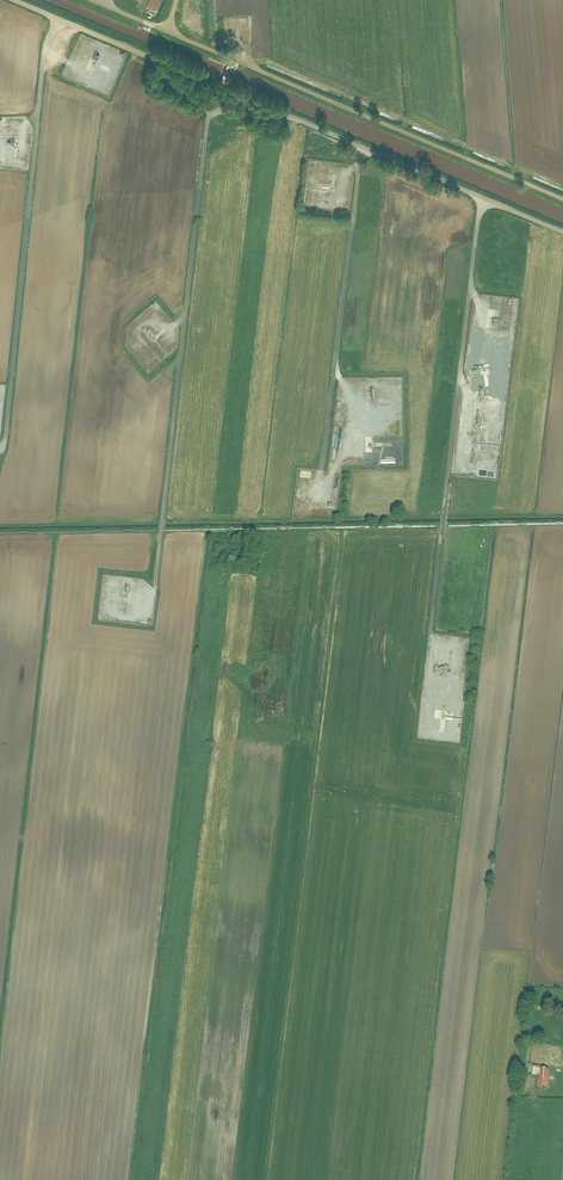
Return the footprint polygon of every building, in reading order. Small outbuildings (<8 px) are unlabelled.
[(533,1076),(539,1077),(538,1088),(548,1088),(549,1071),(539,1070),(539,1069),(533,1069),(533,1076)]
